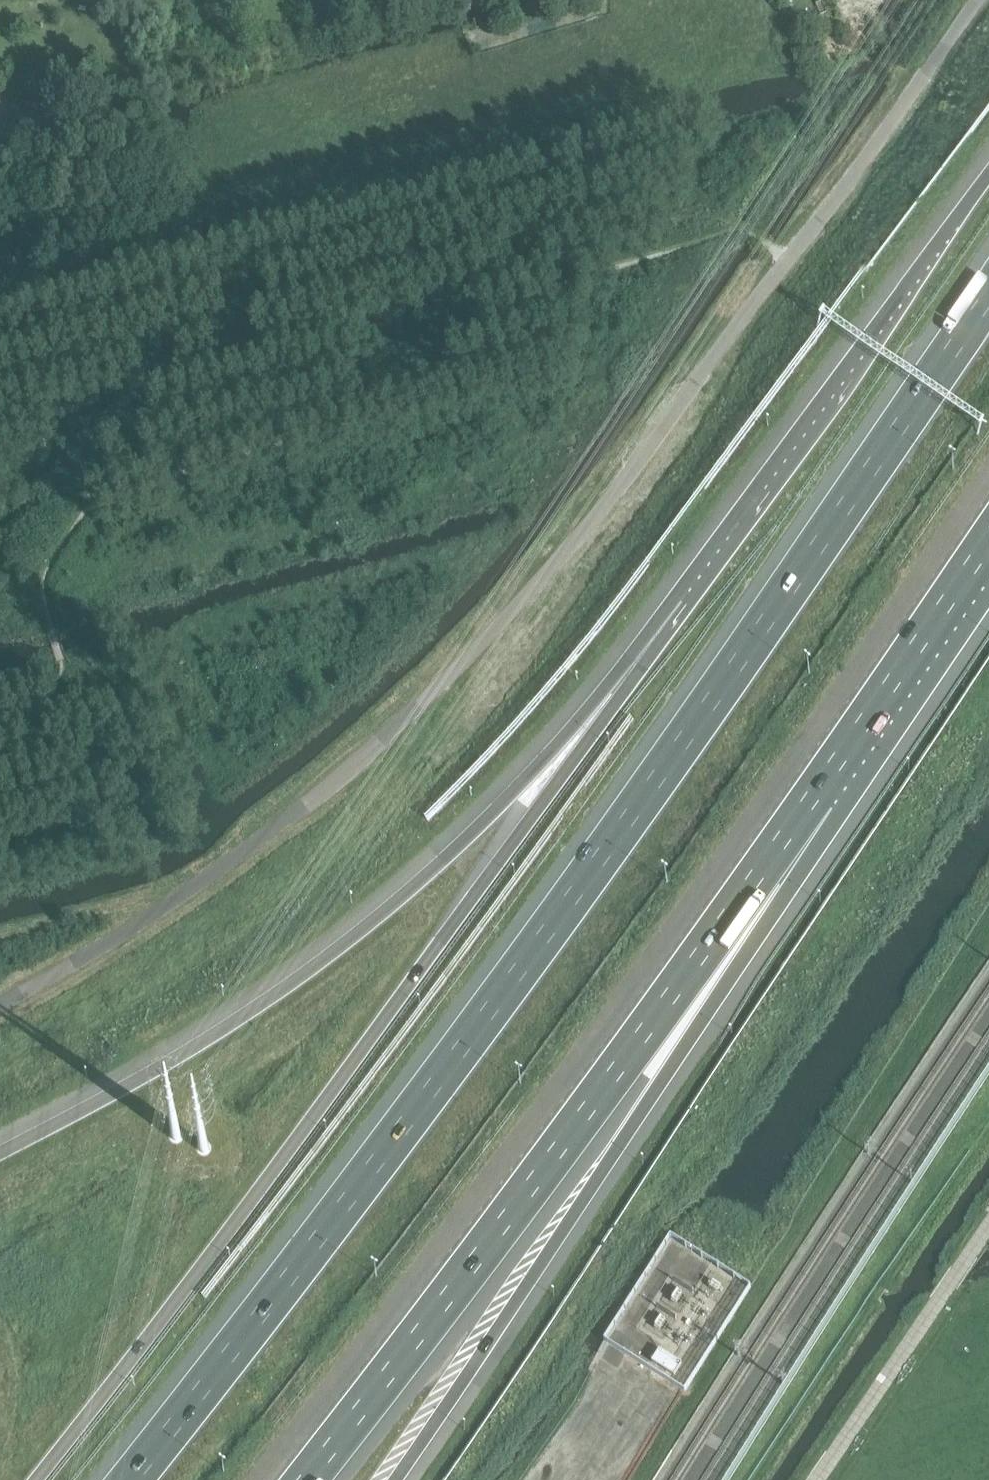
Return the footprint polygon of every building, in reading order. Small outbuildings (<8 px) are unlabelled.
[(684,1366),(661,1352),(654,1364),(677,1378),(684,1366)]
